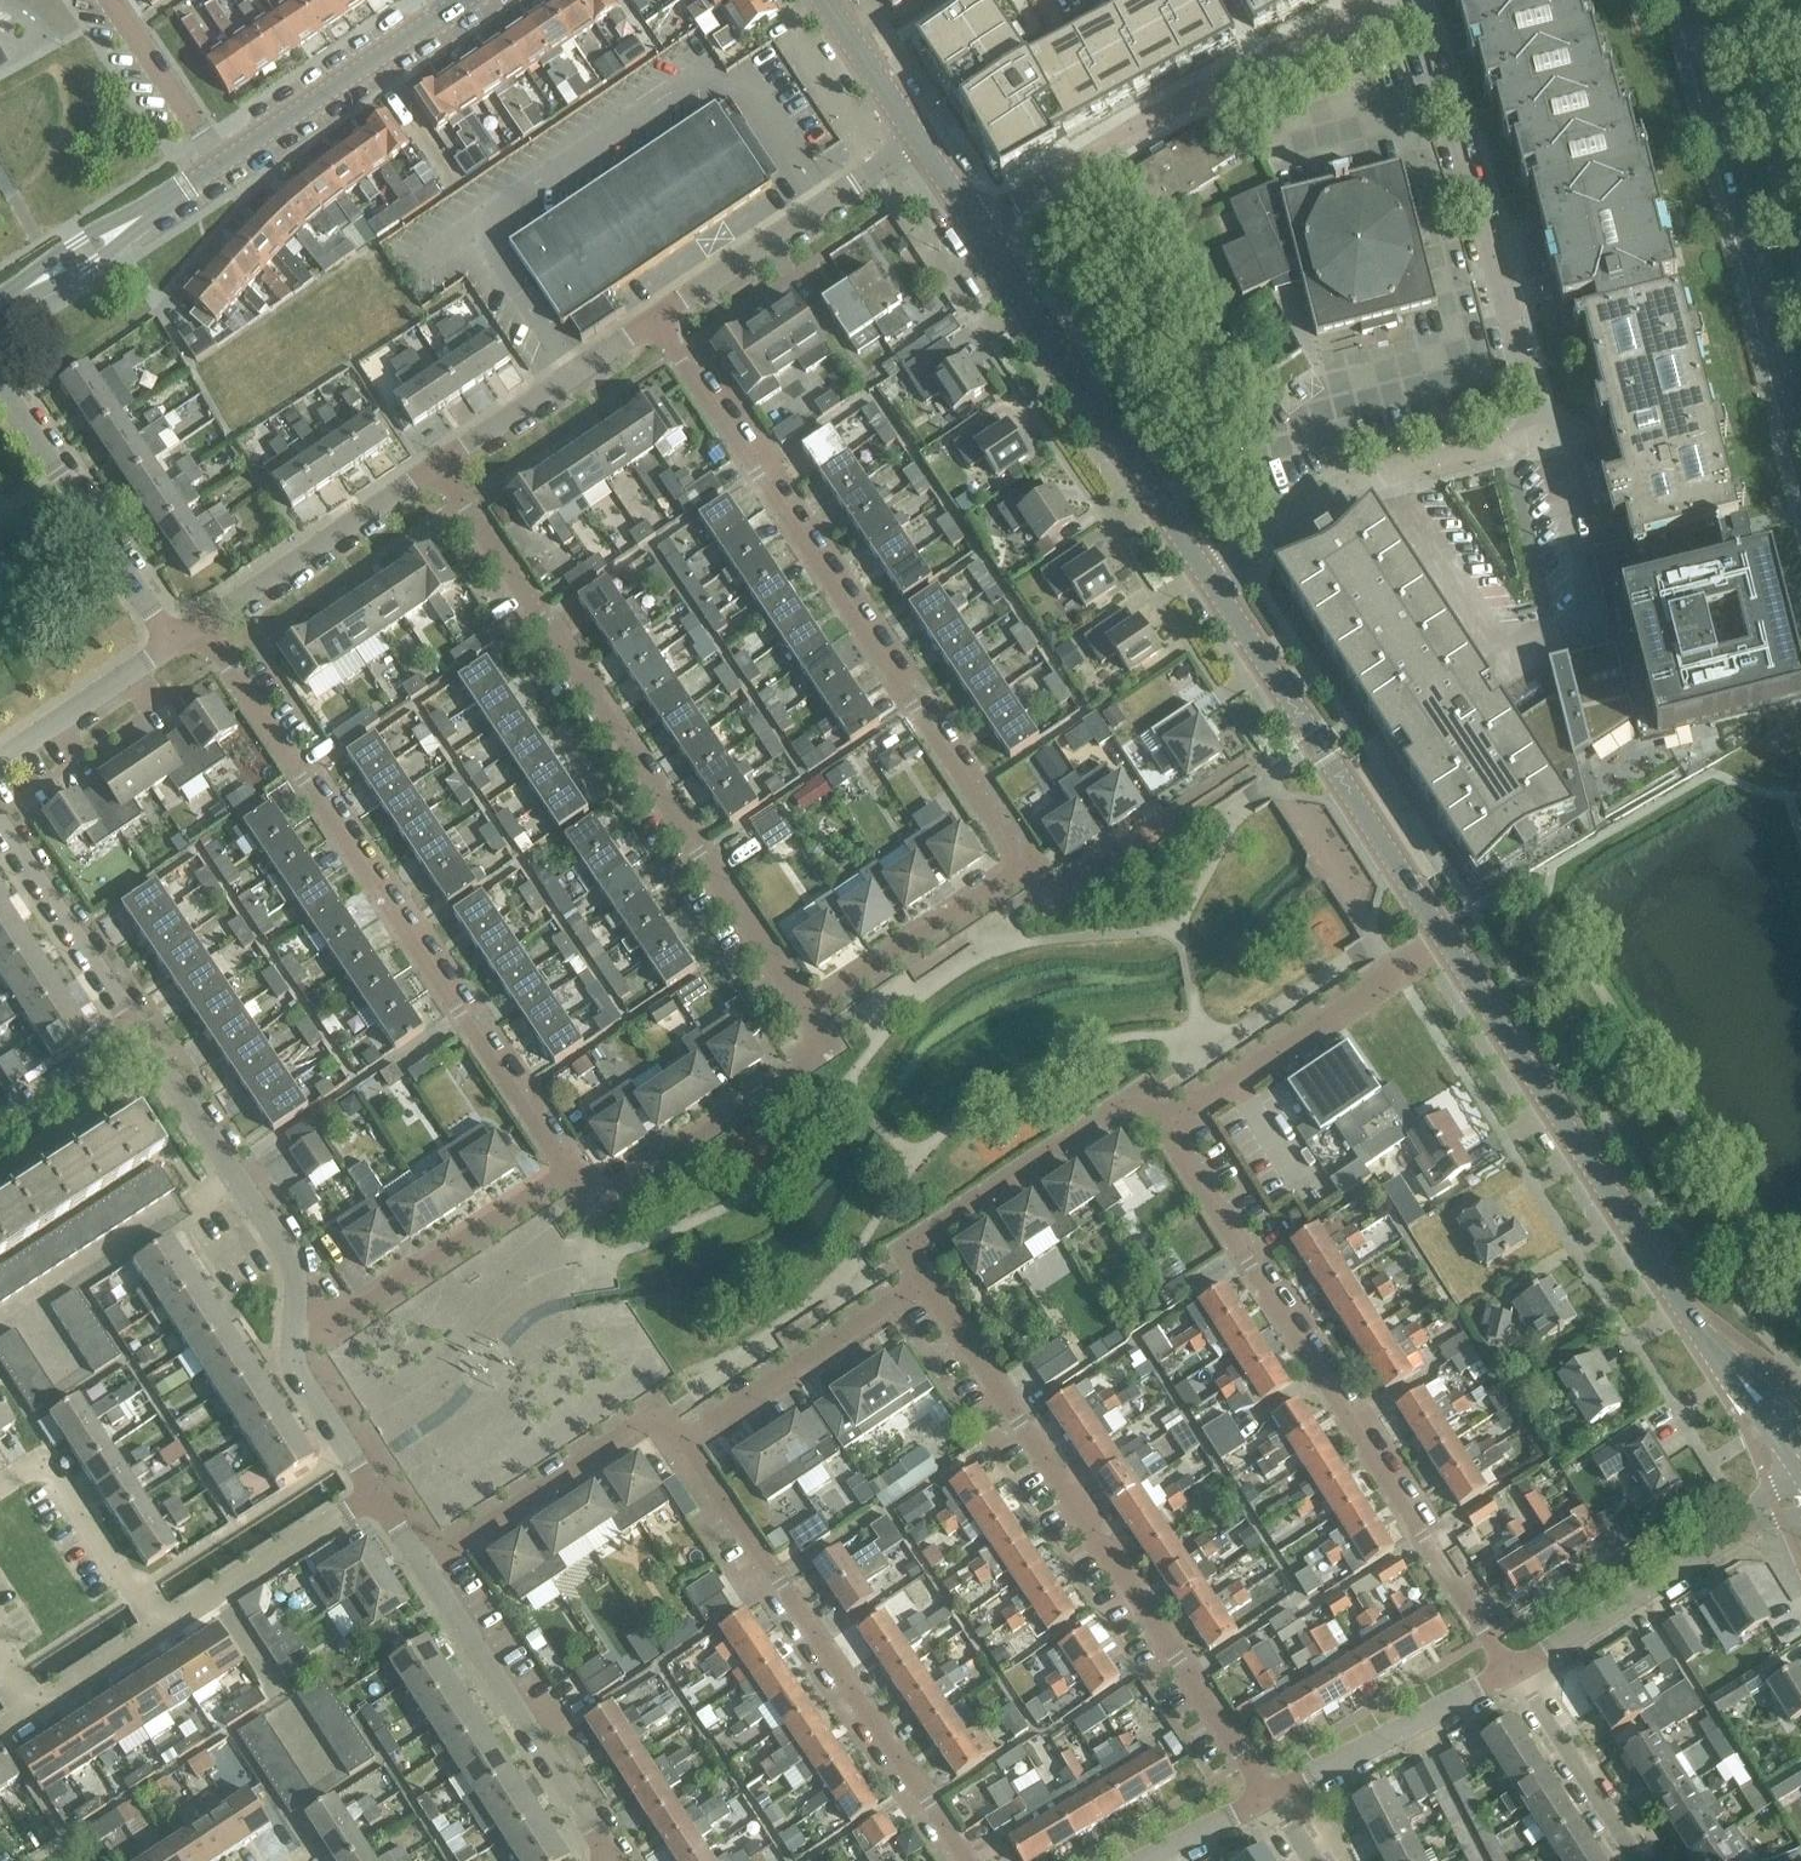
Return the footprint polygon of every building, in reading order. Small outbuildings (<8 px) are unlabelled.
[(275,14),(299,48),(322,32),(300,0),(296,0),(280,11),(276,5),(281,2),(280,0),(265,0),(275,14)] [(322,32),(344,17),(332,0),(300,0),(322,32)] [(344,17),(367,2),(365,0),(332,0),(344,17)] [(596,25),(578,0),(561,0),(550,7),(573,41),(590,29),(596,25)] [(596,25),(609,16),(617,28),(627,21),(613,0),(578,0),(596,25)] [(688,14),(696,25),(732,0),(709,0),(688,14)] [(732,30),(716,41),(725,52),(776,16),(770,8),(774,5),(771,0),(743,0),(722,15),(732,30)] [(893,10),(908,0),(886,0),(893,10)] [(917,38),(987,144),(984,146),(1003,178),(1058,148),(1049,134),(1056,130),(1061,127),(1064,132),(1236,39),(1215,0),(1139,0),(1029,60),(989,0),(975,0),(917,38)] [(1255,29),(1308,0),(1239,0),(1255,29)] [(1632,544),(1727,520),(1739,517),(1681,290),(1666,293),(1663,279),(1678,276),(1670,244),(1663,246),(1656,217),(1662,216),(1647,155),(1640,156),(1629,112),(1622,113),(1611,69),(1604,71),(1593,26),(1586,28),(1579,0),(1465,0),(1467,11),(1461,12),(1469,44),(1482,41),(1485,53),(1479,55),(1487,87),(1500,84),(1503,96),(1497,98),(1505,130),(1518,127),(1521,139),(1515,141),(1523,173),(1536,170),(1539,182),(1533,184),(1545,234),(1548,245),(1555,243),(1562,272),(1555,273),(1564,305),(1595,297),(1599,311),(1583,315),(1611,425),(1617,448),(1624,475),(1604,480),(1604,478),(1602,478),(1613,523),(1615,522),(1614,520),(1626,518),(1632,543),(1632,544)] [(205,8),(230,45),(254,79),(277,63),(253,29),(235,41),(231,36),(235,34),(213,3),(205,8)] [(240,10),(253,29),(277,63),(299,48),(275,14),(257,25),(254,21),(258,17),(249,3),(240,10)] [(527,23),(567,83),(568,83),(579,100),(589,93),(568,61),(563,64),(559,59),(563,57),(558,51),(573,41),(550,7),(527,23)] [(254,79),(230,45),(216,54),(191,17),(182,24),(231,95),(254,79)] [(504,38),(527,72),(539,65),(543,71),(548,67),(552,72),(547,75),(557,89),(567,83),(527,23),(504,38)] [(482,53),(529,124),(539,118),(522,92),(517,96),(513,90),(519,87),(515,81),(527,72),(504,38),(482,53)] [(647,54),(637,39),(616,54),(626,69),(647,54)] [(459,68),(482,103),(495,95),(498,100),(503,98),(506,103),(502,106),(524,138),(534,131),(529,124),(482,53),(459,68)] [(623,71),(612,54),(595,65),(607,82),(623,71)] [(437,83),(489,161),(500,154),(471,111),(482,103),(459,68),(437,83)] [(489,161),(437,83),(412,100),(435,135),(450,125),(454,130),(458,127),(462,133),(458,135),(468,151),(455,160),(466,177),(489,161)] [(510,244),(561,321),(561,322),(560,323),(560,324),(561,325),(562,326),(563,326),(564,326),(565,326),(771,188),(772,187),(772,186),(772,185),(772,184),(772,183),(771,182),(769,181),(768,181),(767,181),(723,115),(717,106),(510,244)] [(365,129),(388,162),(406,149),(409,154),(406,156),(414,168),(422,163),(389,114),(366,128),(365,129)] [(1166,150),(1167,152),(1162,155),(1128,175),(1154,218),(1216,180),(1212,173),(1235,159),(1212,121),(1166,150)] [(400,201),(388,209),(397,222),(398,223),(440,195),(434,185),(413,199),(403,185),(403,184),(388,162),(365,129),(344,145),(366,178),(383,167),(387,172),(382,176),(400,201)] [(344,145),(322,163),(345,195),(362,182),(366,187),(360,190),(370,204),(380,197),(366,178),(344,145)] [(1438,306),(1402,166),(1355,177),(1351,162),(1325,168),(1325,169),(1328,184),(1281,192),(1277,184),(1230,205),(1247,241),(1222,252),(1243,297),(1267,286),(1273,284),(1274,283),(1292,276),(1291,272),(1300,269),(1317,337),(1354,327),(1356,327),(1357,327),(1361,326),(1363,335),(1397,327),(1395,317),(1398,316),(1400,316),(1401,316),(1438,306)] [(376,238),(366,224),(345,195),(322,163),(300,180),(324,211),(341,198),(346,204),(341,208),(354,226),(351,228),(365,246),(376,238)] [(414,177),(403,185),(413,199),(434,185),(433,184),(423,190),(414,177)] [(300,180),(278,199),(304,229),(320,215),(325,221),(321,225),(330,236),(338,229),(324,211),(300,180)] [(278,199),(259,219),(284,248),(285,247),(300,233),(304,238),(300,241),(326,271),(334,265),(328,258),(304,229),(278,199)] [(398,223),(397,222),(388,209),(366,224),(376,238),(398,223)] [(259,219),(240,239),(266,268),(281,253),(285,257),(281,260),(302,283),(294,290),(296,293),(312,281),(285,247),(284,248),(259,219)] [(240,239),(221,259),(249,288),(261,273),(266,276),(262,280),(282,301),(290,295),(266,268),(240,239)] [(328,258),(334,265),(356,251),(349,242),(328,258)] [(202,279),(201,280),(238,317),(239,316),(232,309),(232,308),(243,294),(246,297),(245,300),(260,315),(267,307),(249,288),(221,259),(203,279),(202,279)] [(873,269),(848,286),(875,326),(887,343),(912,326),(898,305),(902,302),(890,285),(886,288),(873,269)] [(238,317),(201,280),(186,296),(199,307),(190,317),(203,331),(197,334),(194,328),(180,337),(195,360),(217,345),(210,334),(206,332),(214,322),(217,324),(223,317),(231,325),(238,317)] [(875,326),(848,286),(822,304),(849,344),(875,326)] [(794,299),(768,317),(798,361),(807,374),(833,356),(794,299)] [(461,316),(449,324),(486,379),(511,363),(492,334),(479,343),(461,316)] [(927,338),(897,358),(904,369),(961,330),(952,316),(924,335),(927,338)] [(743,333),(773,378),(774,378),(773,377),(798,361),(768,317),(744,333),(743,333)] [(455,359),(443,367),(462,395),(486,379),(449,324),(439,331),(447,343),(445,345),(455,359)] [(773,378),(743,333),(717,351),(756,408),(782,391),(773,378)] [(105,390),(119,380),(132,371),(147,361),(138,348),(123,359),(125,361),(98,380),(89,367),(62,385),(77,408),(105,390)] [(412,348),(401,356),(410,370),(421,362),(412,348)] [(984,392),(964,362),(961,364),(952,351),(910,380),(927,405),(942,394),(954,413),(984,392)] [(410,370),(401,356),(391,363),(400,375),(397,377),(407,391),(395,399),(414,427),(438,411),(419,383),(410,370)] [(876,388),(904,369),(897,358),(868,377),(876,388)] [(443,367),(419,383),(438,411),(462,395),(443,367)] [(139,383),(132,371),(119,380),(127,391),(139,383)] [(879,388),(889,403),(904,393),(894,378),(879,388)] [(342,396),(351,409),(362,402),(353,389),(342,396)] [(77,408),(94,432),(121,414),(105,390),(77,408)] [(832,393),(824,399),(832,412),(841,406),(832,393)] [(658,397),(632,414),(655,449),(663,459),(673,452),(674,454),(689,443),(658,397)] [(832,412),(824,399),(815,404),(824,417),(832,412)] [(318,412),(327,426),(338,419),(329,405),(318,412)] [(145,417),(152,428),(175,412),(165,419),(157,408),(145,417)] [(175,412),(152,428),(159,439),(184,423),(176,412),(175,412)] [(137,438),(121,414),(94,432),(110,456),(137,438)] [(631,465),(655,449),(632,414),(608,431),(631,465)] [(371,416),(346,433),(365,461),(390,444),(371,416)] [(773,433),(782,445),(807,429),(798,416),(773,433)] [(870,423),(878,435),(889,428),(881,416),(870,423)] [(971,470),(986,459),(998,478),(1028,457),(1008,427),(1005,429),(996,416),(954,445),(971,470)] [(305,421),(294,428),(303,442),(314,435),(305,421)] [(261,429),(279,458),(290,451),(281,437),(278,439),(268,424),(261,429)] [(137,438),(110,456),(126,480),(153,462),(168,452),(159,439),(152,428),(137,438)] [(889,428),(878,435),(886,448),(897,440),(889,428)] [(802,450),(819,476),(848,456),(831,430),(802,450)] [(608,431),(584,447),(607,482),(631,465),(608,431)] [(346,433),(322,449),(341,477),(365,461),(346,433)] [(311,456),(299,465),(318,493),(341,477),(322,449),(319,445),(308,452),(311,456)] [(584,447),(559,464),(582,498),(607,482),(584,447)] [(896,459),(913,485),(924,477),(907,452),(896,459)] [(177,465),(184,476),(197,467),(190,456),(177,465)] [(819,476),(836,500),(865,481),(848,456),(819,476)] [(126,480),(142,504),(170,486),(153,462),(126,480)] [(558,515),(582,498),(559,464),(536,480),(558,515)] [(318,493),(299,465),(274,482),(293,510),(318,493)] [(197,467),(184,476),(191,486),(205,478),(197,467)] [(712,474),(684,493),(687,496),(695,509),(723,490),(712,474)] [(170,486),(142,504),(158,528),(186,510),(200,500),(191,486),(184,476),(178,480),(170,486)] [(924,477),(913,485),(920,496),(931,489),(924,477)] [(558,515),(536,480),(535,480),(509,497),(533,532),(548,522),(564,546),(574,539),(558,515)] [(836,500),(853,525),(882,505),(893,498),(886,488),(875,495),(865,481),(836,500)] [(1030,524),(1042,543),(1035,547),(1043,559),(1056,551),(1048,539),(1072,522),(1052,492),(1049,494),(1040,481),(998,510),(1014,535),(1030,524)] [(695,509),(687,496),(678,502),(687,515),(695,509)] [(700,519),(718,545),(746,526),(729,500),(700,519)] [(853,525),(870,550),(899,530),(909,523),(902,513),(892,520),(882,505),(853,525)] [(210,514),(217,525),(229,516),(222,506),(210,514)] [(186,510),(158,528),(175,553),(202,535),(186,510)] [(1535,717),(1519,727),(1504,704),(1504,703),(1491,683),(1490,683),(1378,513),(1368,520),(1358,526),(1348,534),(1337,542),(1329,529),(1315,539),(1323,550),(1280,577),(1478,878),(1514,842),(1525,858),(1539,849),(1528,832),(1575,814),(1549,774),(1565,764),(1558,753),(1535,717)] [(936,523),(945,536),(957,527),(949,514),(936,523)] [(202,535),(175,553),(192,578),(219,559),(211,548),(226,537),(224,535),(236,527),(229,516),(217,525),(208,531),(202,535)] [(1613,598),(1754,563),(1753,558),(1747,537),(1732,541),(1728,525),(1727,520),(1632,544),(1632,543),(1601,551),(1613,598)] [(647,523),(639,529),(647,541),(656,536),(647,523)] [(718,545),(733,568),(734,570),(763,550),(746,526),(718,545)] [(957,527),(945,536),(952,547),(965,538),(957,527)] [(647,541),(639,529),(615,545),(624,557),(647,541)] [(887,575),(916,555),(899,530),(870,550),(887,575)] [(658,547),(675,573),(687,565),(670,540),(658,547)] [(1058,600),(1074,590),(1086,608),(1116,588),(1096,557),(1093,560),(1083,545),(1040,573),(1058,600)] [(431,550),(405,568),(429,603),(445,627),(455,620),(439,596),(454,585),(431,550)] [(741,579),(751,594),(779,575),(763,550),(734,570),(733,568),(723,575),(731,586),(741,579)] [(599,555),(590,561),(599,574),(608,568),(599,555)] [(916,555),(887,575),(904,600),(933,581),(916,555)] [(1626,648),(1553,666),(1561,700),(1535,717),(1558,753),(1565,764),(1588,749),(1589,750),(1591,748),(1591,747),(1626,724),(1651,708),(1658,735),(1661,735),(1662,735),(1675,731),(1689,728),(1696,726),(1762,709),(1763,709),(1800,700),(1800,671),(1772,558),(1754,563),(1613,598),(1626,648)] [(599,574),(590,561),(564,579),(573,592),(599,574)] [(969,568),(985,594),(997,586),(980,561),(969,568)] [(647,572),(656,586),(667,578),(659,565),(647,572)] [(675,573),(692,598),(704,590),(687,565),(675,573)] [(625,591),(644,584),(638,566),(618,573),(625,591)] [(405,568),(381,585),(404,619),(428,603),(429,603),(405,568)] [(751,594),(768,620),(797,600),(779,575),(751,594)] [(667,578),(656,586),(663,597),(675,590),(667,578)] [(580,600),(597,626),(626,606),(609,581),(580,600)] [(381,585),(356,601),(380,635),(404,619),(381,585)] [(997,586),(985,594),(993,606),(1005,598),(997,586)] [(910,609),(926,633),(956,614),(968,605),(961,596),(949,604),(939,589),(910,609)] [(692,598),(709,623),(720,615),(704,590),(692,598)] [(597,626),(613,651),(643,631),(653,624),(636,599),(626,606),(597,626)] [(768,620),(784,644),(813,624),(797,600),(768,620)] [(356,601),(332,617),(356,652),(380,635),(356,601)] [(1084,638),(1102,665),(1117,655),(1130,673),(1160,653),(1140,622),(1137,625),(1127,610),(1084,638)] [(681,622),(690,635),(701,628),(692,614),(681,622)] [(926,633),(943,658),(973,639),(956,614),(926,633)] [(720,615),(709,623),(716,634),(728,626),(720,615)] [(332,617),(308,633),(331,669),(356,652),(332,617)] [(1010,632),(1019,644),(1031,636),(1022,623),(1010,632)] [(784,644),(801,668),(829,649),(813,624),(784,644)] [(701,628),(690,635),(706,660),(717,653),(701,628)] [(486,631),(459,649),(468,662),(494,644),(486,631)] [(613,651),(630,675),(659,656),(643,631),(613,651)] [(331,669),(308,633),(282,651),(306,686),(331,669)] [(1031,636),(1019,644),(1027,656),(1039,647),(1031,636)] [(943,658),(960,683),(990,664),(973,639),(943,658)] [(468,662),(459,649),(451,655),(459,668),(468,662)] [(801,668),(818,693),(846,674),(829,649),(801,668)] [(733,659),(743,672),(753,664),(744,652),(733,659)] [(630,675),(646,700),(676,681),(659,656),(630,675)] [(459,681),(476,706),(505,687),(488,662),(459,681)] [(714,672),(723,685),(734,677),(725,664),(714,672)] [(753,664),(743,672),(751,683),(761,675),(753,664)] [(960,683),(977,708),(1006,688),(990,664),(960,683)] [(818,693),(834,718),(863,699),(846,674),(818,693)] [(1045,681),(1053,694),(1064,687),(1055,674),(1045,681)] [(420,676),(411,682),(420,694),(428,689),(420,676)] [(734,677),(723,685),(731,696),(742,688),(734,677)] [(646,700),(663,725),(692,705),(676,681),(646,700)] [(420,694),(411,682),(403,687),(411,700),(420,694)] [(476,706),(493,731),(522,712),(505,687),(476,706)] [(1064,687),(1053,694),(1061,706),(1072,698),(1064,687)] [(758,696),(775,721),(787,713),(770,688),(758,696)] [(977,708),(995,734),(1024,714),(1006,688),(977,708)] [(863,699),(834,718),(851,743),(880,724),(863,699)] [(187,726),(175,734),(204,776),(228,760),(217,745),(236,733),(215,702),(185,723),(187,726)] [(663,725),(679,749),(709,730),(692,705),(663,725)] [(1151,733),(1163,751),(1153,758),(1166,777),(1176,770),(1177,772),(1182,768),(1188,777),(1220,756),(1214,747),(1220,743),(1194,705),(1151,733)] [(372,708),(363,714),(372,727),(380,721),(372,708)] [(431,719),(439,731),(450,724),(442,711),(431,719)] [(493,731),(510,756),(539,737),(522,712),(493,731)] [(787,713),(775,721),(783,733),(794,725),(787,713)] [(1083,722),(1099,747),(1113,738),(1096,713),(1083,722)] [(372,727),(363,714),(333,734),(342,747),(372,727)] [(748,722),(756,734),(768,726),(759,714),(748,722)] [(1024,714),(995,734),(1011,758),(1011,759),(1041,739),(1024,714)] [(450,724),(439,731),(447,743),(458,736),(450,724)] [(1062,734),(1071,747),(1085,738),(1076,725),(1062,734)] [(413,733),(420,744),(431,737),(424,726),(413,733)] [(768,726),(756,734),(773,760),(785,752),(768,726)] [(679,749),(696,774),(725,755),(709,730),(679,749)] [(161,739),(131,759),(152,789),(169,777),(180,793),(204,776),(175,734),(163,742),(161,739)] [(348,756),(365,781),(394,762),(377,737),(348,756)] [(431,737),(420,744),(429,757),(440,750),(431,737)] [(510,756),(526,780),(555,761),(539,737),(510,756)] [(893,769),(927,755),(920,737),(886,751),(893,769)] [(802,760),(810,772),(838,753),(830,741),(802,760)] [(696,774),(712,799),(742,779),(753,771),(746,761),(735,769),(725,755),(696,774)] [(831,768),(846,787),(863,774),(848,755),(831,768)] [(104,782),(92,790),(121,833),(145,816),(134,801),(152,789),(131,759),(102,779),(104,782)] [(463,767),(473,781),(484,773),(475,759),(463,767)] [(526,780),(543,806),(572,787),(555,761),(526,780)] [(365,781),(382,806),(411,787),(394,762),(365,781)] [(1105,767),(1082,782),(1098,806),(1097,807),(1111,828),(1141,808),(1121,778),(1115,782),(1105,767)] [(806,810),(839,791),(827,770),(794,789),(806,810)] [(484,773),(473,781),(480,792),(492,784),(484,773)] [(446,781),(455,794),(466,787),(458,774),(446,781)] [(1098,806),(1082,782),(1076,774),(1059,786),(1075,809),(1047,828),(1067,858),(1097,838),(1083,816),(1097,807),(1098,806)] [(742,779),(712,799),(729,824),(759,805),(742,779)] [(232,792),(239,808),(261,798),(254,783),(232,792)] [(382,806),(399,832),(428,812),(411,787),(382,806)] [(466,787),(455,794),(472,819),(483,811),(466,787)] [(572,787),(543,806),(560,831),(589,812),(572,787)] [(121,833),(92,790),(80,799),(78,796),(48,816),(68,846),(86,834),(97,849),(121,833)] [(250,835),(260,849),(291,830),(274,805),(234,831),(240,841),(250,835)] [(497,817),(506,831),(517,824),(508,810),(497,817)] [(753,827),(761,840),(786,823),(777,810),(753,827)] [(428,812),(399,832),(415,856),(444,837),(428,812)] [(951,815),(921,835),(938,858),(937,859),(951,880),(981,860),(951,815)] [(566,840),(582,864),(612,846),(595,820),(566,840)] [(786,823),(761,840),(769,852),(794,836),(786,823)] [(479,832),(487,844),(499,836),(491,824),(479,832)] [(517,824),(506,831),(512,842),(524,834),(517,824)] [(260,849),(277,874),(307,855),(291,830),(260,849)] [(923,868),(937,859),(921,835),(904,846),(915,861),(888,879),(893,888),(907,910),(937,890),(923,868)] [(499,836),(487,844),(495,856),(507,848),(499,836)] [(415,856),(432,881),(461,862),(444,837),(415,856)] [(741,865),(766,848),(758,837),(734,855),(741,865)] [(206,850),(222,875),(234,867),(218,843),(206,850)] [(582,864),(600,890),(629,870),(612,846),(582,864)] [(277,874),(267,881),(274,891),(283,885),(294,900),(324,880),(307,855),(277,874)] [(461,862),(432,881),(449,907),(489,881),(481,869),(470,876),(461,862)] [(870,891),(844,908),(848,918),(863,939),(893,919),(878,898),(893,888),(888,879),(878,863),(860,875),(870,891)] [(203,888),(205,890),(217,882),(207,867),(184,883),(192,895),(203,888)] [(234,867),(222,875),(230,887),(242,879),(234,867)] [(537,877),(546,890),(558,881),(549,869),(537,877)] [(600,890),(616,914),(645,895),(629,870),(600,890)] [(310,924),(340,904),(324,880),(294,900),(310,924)] [(558,881),(546,890),(561,914),(571,908),(563,895),(565,893),(558,881)] [(217,882),(205,890),(211,900),(223,892),(217,882)] [(123,906),(141,933),(176,910),(157,883),(123,906)] [(519,891),(527,904),(539,896),(531,883),(519,891)] [(239,898),(256,924),(268,917),(251,890),(239,898)] [(834,927),(848,918),(844,908),(834,893),(816,905),(826,920),(798,939),(818,969),(848,949),(834,927)] [(455,915),(472,941),(501,921),(484,895),(455,915)] [(623,924),(632,938),(662,920),(645,895),(616,914),(606,920),(613,931),(623,924)] [(539,896),(527,904),(535,915),(547,907),(539,896)] [(18,924),(3,902),(0,905),(0,936),(18,924)] [(340,904),(310,924),(301,930),(308,941),(317,935),(327,950),(357,930),(340,904)] [(141,933),(156,956),(191,933),(176,910),(141,933)] [(229,925),(238,938),(250,930),(241,917),(229,925)] [(268,917),(256,924),(264,936),(275,928),(268,917)] [(571,926),(579,939),(590,931),(581,919),(571,926)] [(641,950),(650,964),(679,944),(662,920),(632,938),(623,945),(630,957),(641,950)] [(472,941),(489,965),(518,946),(501,921),(472,941)] [(32,946),(18,924),(0,936),(0,967),(32,946)] [(250,930),(238,938),(246,950),(258,941),(250,930)] [(327,950),(344,975),(374,956),(357,930),(327,950)] [(579,939),(595,964),(606,956),(590,931),(579,939)] [(156,956),(173,982),(208,958),(191,933),(156,956)] [(553,941),(560,953),(573,945),(565,933),(553,941)] [(679,944),(650,964),(667,989),(696,970),(679,944)] [(573,945),(560,953),(569,965),(581,957),(573,945)] [(7,991),(8,993),(46,968),(32,946),(0,967),(0,980),(7,991)] [(489,965),(505,990),(535,970),(518,946),(489,965)] [(281,963),(289,974),(301,967),(293,955),(281,963)] [(344,975),(360,999),(390,981),(374,956),(344,975)] [(595,964),(612,988),(623,981),(606,956),(595,964)] [(173,982),(190,1006),(224,982),(208,958),(173,982)] [(262,975),(271,988),(283,981),(274,967),(262,975)] [(301,967),(289,974),(297,986),(309,978),(301,967)] [(22,1015),(60,990),(46,968),(8,993),(7,991),(0,996),(0,1029),(22,1015)] [(535,970),(505,990),(522,1015),(551,995),(535,970)] [(676,996),(684,1008),(709,992),(701,979),(676,996)] [(283,981),(271,988),(279,1000),(290,992),(283,981)] [(366,1030),(376,1024),(407,1006),(390,981),(360,999),(350,1006),(366,1030)] [(623,981),(612,988),(620,1000),(631,993),(623,981)] [(224,982),(190,1006),(207,1032),(242,1008),(224,982)] [(586,990),(594,1002),(605,994),(597,983),(586,990)] [(22,1015),(36,1036),(74,1012),(60,990),(22,1015)] [(306,1000),(322,1024),(334,1016),(318,992),(306,1000)] [(605,994),(594,1002),(602,1014),(613,1007),(605,994)] [(522,1015),(538,1039),(567,1020),(551,995),(522,1015)] [(731,1016),(702,1035),(718,1059),(717,1059),(732,1081),(762,1061),(748,1040),(762,1031),(741,998),(726,1008),(731,1016)] [(679,1012),(670,1000),(649,1014),(658,1027),(679,1012)] [(407,1006),(376,1024),(394,1051),(424,1031),(407,1006)] [(207,1032),(224,1057),(259,1033),(242,1008),(207,1032)] [(74,1012),(36,1036),(25,1044),(40,1066),(89,1035),(74,1012)] [(295,1024),(304,1038),(316,1030),(307,1016),(295,1024)] [(334,1016),(322,1024),(330,1036),(342,1028),(334,1016)] [(567,1020),(538,1039),(555,1064),(584,1045),(567,1020)] [(316,1030),(304,1038),(311,1049),(323,1041),(316,1030)] [(695,1062),(668,1080),(688,1110),(718,1090),(703,1069),(717,1059),(718,1059),(702,1035),(699,1031),(682,1042),(695,1062)] [(224,1057),(240,1081),(275,1058),(259,1033),(224,1057)] [(1335,1126),(1351,1150),(1410,1111),(1392,1084),(1381,1092),(1375,1084),(1377,1082),(1374,1078),(1372,1079),(1348,1044),(1288,1085),(1312,1121),(1297,1131),(1306,1145),(1335,1126)] [(601,1046),(579,1060),(589,1076),(611,1062),(601,1046)] [(10,1086),(27,1076),(12,1053),(0,1061),(0,1071),(10,1086)] [(408,1073),(417,1086),(442,1069),(433,1056),(408,1073)] [(240,1081),(257,1106),(292,1083),(275,1058),(240,1081)] [(393,1083),(407,1074),(399,1061),(385,1070),(393,1083)] [(631,1083),(614,1094),(630,1118),(644,1108),(659,1130),(688,1110),(668,1080),(658,1066),(631,1084),(631,1083)] [(292,1083),(257,1106),(274,1131),(309,1108),(292,1083)] [(630,1118),(614,1094),(590,1110),(600,1125),(594,1129),(614,1159),(645,1139),(630,1118)] [(163,1150),(137,1110),(0,1201),(0,1257),(163,1150)] [(1410,1111),(1351,1150),(1359,1162),(1330,1181),(1341,1198),(1371,1178),(1365,1169),(1410,1137),(1424,1158),(1419,1162),(1426,1173),(1416,1180),(1431,1203),(1453,1188),(1449,1181),(1472,1166),(1452,1135),(1458,1133),(1446,1114),(1442,1117),(1438,1112),(1418,1125),(1410,1111)] [(311,1119),(286,1136),(294,1149),(319,1132),(311,1119)] [(485,1125),(456,1145),(471,1169),(485,1191),(515,1171),(485,1125)] [(755,1127),(743,1134),(753,1150),(765,1144),(755,1127)] [(316,1135),(291,1152),(310,1180),(335,1163),(316,1135)] [(1090,1159),(1105,1180),(1091,1190),(1095,1199),(1105,1215),(1114,1225),(1126,1217),(1119,1206),(1123,1203),(1113,1187),(1141,1169),(1121,1139),(1090,1159)] [(449,1171),(421,1190),(442,1220),(471,1200),(457,1179),(471,1169),(456,1145),(438,1156),(449,1171)] [(142,1175),(159,1200),(174,1190),(157,1165),(142,1175)] [(1069,1217),(1095,1199),(1091,1190),(1076,1168),(1046,1188),(1060,1210),(1046,1219),(1051,1229),(1061,1244),(1079,1232),(1069,1217)] [(144,1209),(159,1200),(142,1175),(128,1184),(144,1209)] [(1472,1189),(1465,1177),(1455,1184),(1458,1189),(1453,1192),(1457,1198),(1472,1189)] [(305,1180),(290,1190),(300,1206),(315,1195),(305,1180)] [(130,1218),(144,1209),(128,1184),(114,1194),(130,1218)] [(384,1192),(367,1204),(383,1228),(384,1227),(398,1218),(412,1239),(442,1220),(421,1190),(394,1208),(384,1192)] [(116,1228),(130,1218),(114,1194),(100,1203),(116,1228)] [(1024,1246),(1051,1229),(1046,1219),(1032,1198),(1002,1218),(1016,1239),(1002,1249),(1017,1273),(1035,1262),(1024,1246)] [(1460,1220),(1489,1267),(1527,1242),(1516,1224),(1506,1230),(1497,1217),(1500,1216),(1490,1201),(1460,1220)] [(102,1237),(116,1228),(100,1203),(85,1212),(102,1237)] [(383,1228),(367,1204),(337,1223),(368,1269),(398,1249),(384,1227),(383,1228)] [(1290,1214),(1295,1222),(1303,1218),(1297,1209),(1290,1214)] [(87,1246),(102,1237),(85,1212),(71,1221),(87,1246)] [(73,1255),(87,1246),(71,1221),(57,1230),(73,1255)] [(1292,1242),(1308,1266),(1360,1233),(1355,1225),(1329,1241),(1319,1225),(1292,1242)] [(1001,1249),(1002,1249),(988,1227),(957,1247),(988,1293),(1017,1273),(1001,1249)] [(59,1265),(73,1255),(57,1230),(43,1240),(59,1265)] [(1308,1266),(1324,1291),(1350,1274),(1363,1266),(1353,1250),(1366,1242),(1360,1233),(1308,1266)] [(132,1263),(146,1286),(183,1261),(169,1239),(132,1263)] [(45,1274),(59,1265),(43,1240),(29,1249),(45,1274)] [(31,1283),(45,1274),(29,1249),(14,1258),(31,1283)] [(16,1292),(31,1283),(14,1258),(0,1267),(16,1292)] [(160,1307),(198,1283),(183,1261),(146,1286),(135,1293),(149,1315),(160,1307)] [(16,1292),(0,1267),(0,1298),(2,1302),(16,1292)] [(1324,1291),(1340,1316),(1366,1299),(1350,1274),(1324,1291)] [(1372,1283),(1378,1291),(1391,1283),(1385,1274),(1372,1283)] [(1159,1294),(1167,1307),(1193,1290),(1184,1277),(1159,1294)] [(1391,1283),(1378,1291),(1384,1301),(1404,1289),(1398,1280),(1392,1284),(1391,1283)] [(1552,1280),(1523,1297),(1513,1304),(1538,1344),(1577,1320),(1568,1304),(1569,1301),(1564,1292),(1560,1292),(1552,1280)] [(160,1307),(175,1329),(212,1305),(198,1283),(160,1307)] [(1191,1342),(1192,1343),(1242,1310),(1226,1286),(1200,1301),(1189,1309),(1200,1326),(1172,1344),(1177,1352),(1191,1342)] [(59,1320),(85,1303),(76,1290),(50,1306),(59,1320)] [(1340,1316),(1355,1339),(1381,1323),(1366,1299),(1340,1316)] [(85,1303),(59,1320),(68,1333),(93,1317),(85,1303)] [(175,1329),(189,1351),(226,1327),(212,1305),(175,1329)] [(1397,1348),(1422,1331),(1448,1315),(1443,1306),(1404,1331),(1402,1328),(1390,1336),(1381,1323),(1355,1339),(1371,1365),(1397,1348)] [(1224,1339),(1232,1350),(1258,1333),(1242,1310),(1192,1343),(1197,1351),(1210,1343),(1212,1347),(1224,1339)] [(1482,1326),(1491,1328),(1488,1340),(1505,1345),(1513,1315),(1495,1310),(1494,1312),(1486,1310),(1482,1326)] [(93,1317),(68,1333),(76,1346),(102,1330),(93,1317)] [(189,1351),(203,1373),(240,1349),(226,1327),(189,1351)] [(0,1340),(0,1359),(24,1344),(15,1330),(0,1340)] [(85,1360),(110,1343),(102,1330),(76,1346),(85,1360)] [(1422,1331),(1371,1365),(1387,1390),(1414,1373),(1406,1361),(1417,1354),(1415,1350),(1428,1341),(1422,1331)] [(1232,1350),(1248,1375),(1274,1358),(1258,1333),(1232,1350)] [(1447,1362),(1452,1360),(1472,1346),(1464,1335),(1439,1350),(1447,1362)] [(1028,1361),(1037,1374),(1070,1352),(1062,1339),(1028,1361)] [(110,1343),(85,1360),(94,1373),(119,1357),(110,1343)] [(0,1359),(0,1364),(6,1374),(32,1357),(24,1344),(0,1359)] [(1461,1375),(1481,1362),(1472,1346),(1452,1360),(1461,1375)] [(203,1373),(217,1395),(254,1370),(240,1349),(203,1373)] [(834,1395),(816,1407),(845,1450),(915,1404),(909,1395),(908,1394),(927,1382),(904,1349),(886,1361),(885,1359),(834,1393),(834,1395)] [(1070,1352),(1037,1374),(1046,1387),(1079,1365),(1070,1352)] [(1563,1376),(1592,1424),(1621,1406),(1600,1373),(1608,1368),(1599,1354),(1563,1376)] [(32,1357),(6,1374),(15,1387),(41,1371),(32,1357)] [(1234,1384),(1222,1391),(1228,1401),(1245,1390),(1255,1405),(1290,1383),(1274,1358),(1248,1375),(1234,1384)] [(167,1395),(187,1377),(179,1368),(160,1386),(167,1395)] [(217,1395),(231,1417),(269,1393),(254,1370),(217,1395)] [(23,1400),(49,1384),(41,1371),(15,1387),(23,1400)] [(1217,1383),(1222,1391),(1234,1384),(1229,1375),(1217,1383)] [(959,1400),(977,1390),(972,1380),(953,1390),(959,1400)] [(23,1400),(32,1414),(58,1398),(49,1384),(23,1400)] [(1487,1392),(1499,1411),(1510,1404),(1498,1385),(1487,1392)] [(1049,1407),(1065,1432),(1116,1397),(1110,1388),(1097,1397),(1095,1394),(1083,1401),(1075,1390),(1049,1407)] [(1397,1406),(1413,1432),(1465,1398),(1459,1389),(1446,1397),(1443,1394),(1431,1401),(1424,1389),(1397,1406)] [(231,1417),(246,1439),(283,1415),(269,1393),(231,1417)] [(1065,1432),(1081,1456),(1108,1438),(1114,1434),(1105,1419),(1123,1407),(1116,1397),(1065,1432)] [(64,1443),(104,1417),(116,1409),(109,1398),(85,1414),(75,1399),(47,1418),(64,1443)] [(1413,1432),(1429,1457),(1455,1439),(1446,1425),(1472,1409),(1465,1398),(1413,1432)] [(1259,1449),(1265,1458),(1316,1425),(1300,1400),(1274,1417),(1281,1428),(1269,1435),(1272,1440),(1259,1449)] [(13,1426),(0,1406),(0,1434),(13,1426)] [(104,1417),(102,1418),(109,1429),(123,1420),(116,1409),(104,1417)] [(796,1418),(767,1438),(797,1483),(798,1483),(807,1497),(831,1481),(822,1467),(840,1455),(831,1441),(833,1439),(813,1410),(797,1420),(796,1418)] [(1478,1436),(1498,1426),(1491,1412),(1471,1421),(1478,1436)] [(1202,1431),(1211,1445),(1238,1428),(1229,1414),(1202,1431)] [(246,1439),(260,1461),(297,1436),(283,1415),(246,1439)] [(1171,1432),(1187,1456),(1200,1447),(1184,1423),(1171,1432)] [(1649,1436),(1647,1437),(1639,1424),(1592,1455),(1595,1460),(1594,1461),(1607,1482),(1632,1466),(1654,1502),(1681,1485),(1649,1436)] [(92,1425),(64,1443),(80,1467),(108,1449),(92,1425)] [(1297,1454),(1306,1467),(1332,1450),(1316,1425),(1265,1458),(1258,1463),(1266,1476),(1280,1467),(1279,1465),(1297,1454)] [(1238,1428),(1211,1445),(1221,1460),(1247,1443),(1238,1428)] [(297,1436),(260,1461),(274,1483),(312,1459),(297,1436)] [(1081,1456),(1098,1480),(1149,1446),(1143,1437),(1119,1454),(1108,1438),(1081,1456)] [(797,1483),(767,1438),(737,1457),(768,1503),(797,1483)] [(1455,1439),(1429,1457),(1444,1481),(1496,1447),(1490,1438),(1477,1446),(1475,1442),(1462,1450),(1455,1439)] [(1505,1441),(1444,1481),(1460,1506),(1487,1489),(1479,1476),(1504,1460),(1502,1456),(1511,1451),(1505,1441)] [(1098,1480),(1114,1504),(1148,1481),(1162,1471),(1152,1456),(1154,1454),(1149,1446),(1098,1480)] [(80,1467),(97,1493),(124,1474),(108,1449),(80,1467)] [(1289,1496),(1266,1511),(1273,1522),(1296,1507),(1308,1499),(1321,1491),(1347,1474),(1332,1450),(1306,1467),(1315,1482),(1290,1498),(1289,1496)] [(609,1479),(623,1500),(640,1524),(670,1504),(639,1459),(609,1479)] [(934,1459),(909,1475),(901,1463),(879,1478),(887,1490),(879,1495),(886,1506),(941,1469),(934,1459)] [(131,1484),(147,1473),(141,1463),(124,1474),(97,1493),(113,1518),(141,1499),(131,1484)] [(862,1465),(824,1488),(841,1516),(879,1493),(862,1465)] [(937,1518),(943,1527),(995,1493),(978,1468),(943,1491),(951,1504),(948,1506),(950,1510),(937,1518)] [(1321,1491),(1337,1516),(1363,1499),(1347,1474),(1321,1491)] [(1168,1503),(1181,1494),(1175,1485),(1163,1493),(1159,1487),(1154,1490),(1148,1481),(1114,1504),(1130,1528),(1157,1510),(1168,1503)] [(1533,1487),(1522,1494),(1539,1522),(1549,1538),(1566,1564),(1592,1548),(1588,1543),(1601,1535),(1584,1507),(1571,1515),(1575,1521),(1560,1531),(1533,1487)] [(595,1488),(565,1508),(586,1538),(613,1520),(623,1535),(640,1524),(623,1500),(609,1510),(595,1488)] [(897,1510),(908,1526),(933,1509),(922,1493),(897,1510)] [(972,1543),(984,1535),(1010,1517),(995,1493),(943,1527),(950,1538),(963,1529),(972,1543)] [(1181,1494),(1168,1503),(1174,1512),(1187,1504),(1181,1494)] [(163,1506),(169,1516),(182,1508),(175,1498),(163,1506)] [(113,1518),(130,1543),(158,1524),(141,1499),(113,1518)] [(1315,1509),(1308,1499),(1296,1507),(1302,1517),(1315,1509)] [(1322,1548),(1327,1556),(1379,1523),(1363,1499),(1337,1516),(1344,1526),(1332,1534),(1335,1539),(1322,1548)] [(1466,1516),(1469,1522),(1474,1529),(1499,1514),(1490,1501),(1466,1516)] [(182,1508),(169,1516),(177,1527),(189,1519),(182,1508)] [(550,1549),(536,1558),(552,1583),(569,1571),(558,1556),(586,1538),(565,1508),(536,1527),(550,1549)] [(1130,1528),(1146,1553),(1173,1535),(1157,1510),(1130,1528)] [(789,1536),(802,1554),(831,1534),(819,1516),(789,1536)] [(815,1566),(832,1591),(883,1556),(905,1541),(889,1517),(873,1528),(882,1541),(850,1562),(841,1549),(815,1566)] [(971,1568),(976,1575),(1027,1541),(1010,1517),(984,1535),(991,1547),(981,1554),(984,1559),(971,1568)] [(1519,1522),(1508,1528),(1516,1541),(1526,1534),(1519,1522)] [(1379,1523),(1327,1556),(1333,1565),(1345,1558),(1355,1574),(1395,1548),(1379,1523)] [(158,1524),(130,1543),(146,1568),(174,1550),(158,1524)] [(1524,1553),(1516,1541),(1508,1528),(1499,1534),(1507,1546),(1505,1548),(1513,1560),(1500,1568),(1517,1595),(1541,1580),(1524,1553)] [(1199,1551),(1214,1542),(1208,1533),(1194,1543),(1199,1551)] [(1146,1553),(1162,1576),(1189,1559),(1173,1535),(1146,1553)] [(522,1602),(552,1583),(536,1558),(522,1537),(492,1557),(522,1602)] [(1549,1538),(1524,1553),(1541,1580),(1566,1564),(1549,1538)] [(1010,1572),(1017,1583),(1043,1566),(1027,1541),(976,1575),(983,1585),(996,1577),(998,1580),(1010,1572)] [(1162,1576),(1178,1601),(1205,1583),(1199,1573),(1210,1565),(1208,1561),(1221,1552),(1214,1542),(1199,1551),(1189,1559),(1162,1576)] [(330,1612),(342,1604),(388,1575),(369,1545),(310,1582),(330,1612)] [(883,1556),(832,1591),(848,1615),(874,1598),(866,1586),(892,1569),(883,1556)] [(1375,1574),(1383,1587),(1408,1572),(1400,1559),(1375,1574)] [(1004,1616),(1010,1624),(1022,1616),(1033,1608),(1059,1590),(1043,1566),(1017,1583),(1024,1595),(1013,1602),(1017,1607),(1004,1616)] [(1295,1577),(1308,1597),(1322,1588),(1310,1568),(1295,1577)] [(1253,1585),(1263,1606),(1294,1589),(1284,1569),(1253,1585)] [(699,1609),(697,1610),(706,1623),(731,1607),(722,1594),(727,1591),(715,1573),(687,1592),(699,1609)] [(388,1575),(342,1604),(361,1634),(407,1604),(388,1575)] [(1178,1601),(1195,1625),(1246,1590),(1240,1582),(1216,1598),(1205,1583),(1178,1601)] [(1715,1601),(1739,1639),(1769,1620),(1745,1582),(1715,1601)] [(249,1622),(269,1652),(295,1635),(285,1620),(273,1629),(263,1613),(269,1596),(264,1587),(238,1603),(249,1622)] [(1059,1590),(1033,1608),(1049,1631),(1075,1614),(1059,1590)] [(1246,1590),(1195,1625),(1212,1650),(1238,1632),(1228,1616),(1252,1600),(1246,1590)] [(1326,1604),(1335,1618),(1352,1608),(1343,1593),(1326,1604)] [(1390,1600),(1405,1625),(1406,1625),(1422,1652),(1447,1636),(1431,1610),(1419,1618),(1410,1604),(1407,1606),(1400,1594),(1390,1600)] [(1356,1601),(1365,1615),(1397,1667),(1422,1652),(1406,1625),(1405,1625),(1394,1632),(1386,1619),(1382,1622),(1366,1595),(1356,1601)] [(925,1605),(933,1617),(947,1608),(939,1596),(925,1605)] [(913,1631),(902,1638),(876,1656),(892,1681),(918,1663),(910,1652),(923,1643),(920,1640),(953,1617),(947,1608),(933,1617),(928,1621),(913,1631)] [(1290,1610),(1269,1623),(1277,1636),(1298,1623),(1290,1610)] [(726,1663),(738,1655),(764,1637),(747,1612),(722,1629),(730,1642),(718,1651),(719,1654),(706,1663),(712,1672),(726,1663)] [(913,1631),(928,1621),(922,1612),(907,1622),(913,1631)] [(859,1632),(876,1656),(902,1638),(885,1614),(859,1632)] [(1367,1649),(1356,1656),(1372,1682),(1397,1667),(1365,1615),(1356,1620),(1364,1633),(1360,1636),(1367,1649)] [(1022,1616),(1010,1624),(1015,1632),(1027,1624),(1022,1616)] [(1308,1634),(1325,1661),(1347,1697),(1372,1682),(1356,1656),(1345,1663),(1338,1650),(1340,1649),(1319,1616),(1302,1620),(1310,1633),(1308,1634)] [(1664,1629),(1686,1663),(1700,1654),(1678,1620),(1664,1629)] [(649,1627),(635,1634),(648,1662),(663,1655),(649,1627)] [(220,1630),(195,1647),(217,1681),(243,1665),(220,1630)] [(532,1635),(538,1652),(553,1646),(546,1630),(532,1635)] [(1044,1678),(1052,1690),(1104,1655),(1087,1630),(1048,1656),(1057,1670),(1044,1678)] [(951,1641),(962,1656),(976,1647),(965,1631),(951,1641)] [(1347,1697),(1325,1661),(1308,1634),(1300,1639),(1315,1662),(1310,1665),(1319,1679),(1307,1687),(1322,1713),(1347,1697)] [(1642,1642),(1659,1669),(1673,1660),(1656,1634),(1642,1642)] [(295,1635),(269,1652),(288,1681),(301,1673),(291,1657),(304,1649),(295,1635)] [(754,1678),(780,1661),(764,1637),(738,1655),(754,1678)] [(390,1662),(405,1685),(443,1661),(429,1638),(390,1662)] [(1217,1659),(1224,1670),(1251,1652),(1243,1640),(1217,1659)] [(1251,1652),(1266,1675),(1298,1728),(1322,1713),(1307,1687),(1297,1693),(1288,1678),(1283,1682),(1276,1670),(1281,1666),(1266,1642),(1251,1652)] [(195,1647),(170,1663),(192,1697),(217,1681),(195,1647)] [(1104,1655),(1052,1690),(1058,1699),(1083,1682),(1093,1697),(1120,1679),(1104,1655)] [(576,1674),(593,1699),(626,1677),(617,1664),(609,1670),(601,1657),(576,1674)] [(1740,1681),(1750,1698),(1769,1686),(1769,1687),(1791,1722),(1800,1716),(1800,1669),(1800,1668),(1788,1676),(1777,1657),(1740,1681)] [(405,1685),(419,1707),(457,1683),(443,1661),(405,1685)] [(759,1711),(771,1703),(770,1702),(796,1685),(780,1661),(754,1678),(741,1687),(747,1697),(742,1700),(746,1705),(736,1712),(743,1722),(745,1720),(759,1711)] [(940,1670),(946,1680),(959,1670),(953,1661),(940,1670)] [(1579,1682),(1597,1709),(1640,1682),(1633,1672),(1622,1679),(1611,1661),(1579,1682)] [(170,1663),(145,1679),(168,1713),(192,1697),(170,1663)] [(732,1671),(726,1663),(712,1672),(718,1681),(732,1671)] [(892,1681),(908,1704),(934,1687),(918,1663),(892,1681)] [(959,1670),(946,1680),(934,1688),(908,1704),(925,1729),(951,1712),(943,1700),(955,1691),(953,1687),(965,1679),(959,1670)] [(1298,1728),(1266,1675),(1256,1681),(1265,1694),(1248,1704),(1272,1743),(1298,1728)] [(323,1678),(317,1683),(297,1695),(350,1776),(376,1759),(323,1678)] [(145,1679),(121,1694),(143,1729),(168,1713),(145,1679)] [(1710,1700),(1720,1717),(1750,1698),(1740,1681),(1710,1700)] [(1629,1689),(1597,1709),(1613,1734),(1640,1717),(1647,1727),(1670,1712),(1696,1696),(1688,1683),(1655,1705),(1640,1682),(1629,1689)] [(419,1707),(433,1729),(471,1705),(457,1683),(419,1707)] [(771,1703),(787,1727),(813,1709),(796,1685),(770,1702),(771,1703)] [(233,1706),(236,1710),(241,1719),(267,1702),(258,1689),(233,1706)] [(1098,1707),(1107,1720),(1133,1703),(1124,1690),(1098,1707)] [(121,1694),(96,1710),(119,1745),(143,1729),(121,1694)] [(1696,1696),(1670,1712),(1678,1723),(1679,1725),(1705,1709),(1696,1696)] [(586,1722),(603,1748),(655,1713),(649,1703),(636,1712),(634,1709),(621,1718),(612,1705),(586,1722)] [(1029,1730),(1012,1704),(999,1713),(1015,1738),(1029,1730)] [(361,1712),(376,1735),(387,1729),(372,1705),(361,1712)] [(433,1729),(447,1751),(485,1727),(471,1705),(433,1729)] [(655,1713),(603,1748),(618,1771),(645,1754),(637,1742),(649,1734),(647,1730),(668,1717),(662,1708),(655,1713)] [(761,1766),(767,1775),(829,1733),(813,1709),(787,1727),(774,1735),(784,1750),(761,1766)] [(96,1710),(71,1727),(94,1761),(119,1745),(96,1710)] [(241,1719),(236,1710),(223,1718),(228,1727),(241,1719)] [(925,1729),(941,1753),(979,1727),(992,1719),(986,1710),(973,1718),(971,1714),(958,1723),(951,1712),(925,1729)] [(764,1719),(759,1711),(745,1720),(751,1728),(764,1719)] [(178,1727),(186,1740),(203,1729),(195,1716),(178,1727)] [(317,1798),(264,1717),(238,1734),(291,1814),(317,1798)] [(1699,1725),(1708,1739),(1719,1732),(1710,1718),(1699,1725)] [(1483,1740),(1500,1766),(1531,1746),(1514,1720),(1483,1740)] [(71,1727),(46,1743),(69,1777),(94,1761),(71,1727)] [(447,1751),(462,1773),(499,1749),(485,1727),(447,1751)] [(979,1727),(941,1753),(958,1778),(996,1752),(979,1727)] [(1719,1732),(1708,1739),(1723,1763),(1724,1764),(1735,1757),(1719,1732)] [(806,1783),(819,1774),(845,1757),(829,1733),(767,1775),(773,1784),(796,1768),(806,1783)] [(199,1734),(186,1742),(192,1751),(205,1742),(199,1734)] [(1128,1735),(1119,1740),(1150,1793),(1176,1778),(1159,1751),(1147,1758),(1139,1745),(1135,1747),(1128,1735)] [(1658,1735),(1627,1756),(1643,1781),(1683,1755),(1676,1743),(1667,1749),(1658,1735)] [(1117,1757),(1101,1766),(1126,1808),(1150,1793),(1119,1740),(1110,1745),(1117,1757)] [(192,1751),(186,1742),(174,1750),(179,1759),(192,1751)] [(69,1777),(46,1743),(22,1759),(44,1793),(69,1777)] [(21,1778),(0,1746),(0,1792),(21,1778)] [(1500,1766),(1516,1792),(1547,1771),(1531,1746),(1500,1766)] [(1031,1747),(1004,1753),(1009,1773),(1036,1767),(1031,1747)] [(618,1771),(634,1796),(685,1762),(693,1757),(687,1748),(667,1761),(665,1757),(652,1765),(645,1754),(618,1771)] [(464,1803),(514,1771),(499,1749),(462,1773),(449,1781),(464,1803)] [(1441,1759),(1457,1792),(1469,1786),(1466,1780),(1469,1778),(1456,1751),(1441,1759)] [(1069,1769),(1069,1770),(1101,1823),(1126,1808),(1101,1766),(1085,1776),(1071,1752),(1062,1757),(1069,1769)] [(207,1754),(198,1760),(207,1773),(216,1767),(207,1754)] [(1643,1781),(1659,1806),(1691,1786),(1700,1780),(1683,1755),(1643,1781)] [(819,1774),(835,1799),(862,1781),(845,1757),(819,1774)] [(1752,1783),(1735,1757),(1724,1764),(1723,1763),(1716,1768),(1726,1783),(1734,1778),(1741,1788),(1739,1790),(1740,1791),(1752,1783)] [(207,1773),(198,1760),(190,1766),(198,1778),(207,1773)] [(634,1796),(650,1820),(676,1802),(668,1790),(681,1782),(679,1778),(690,1770),(685,1762),(634,1796)] [(1430,1798),(1435,1796),(1444,1791),(1431,1764),(1417,1772),(1430,1798)] [(1778,1802),(1800,1787),(1800,1765),(1768,1785),(1778,1802)] [(150,1766),(137,1774),(143,1783),(156,1774),(150,1766)] [(1067,1787),(1051,1797),(1076,1838),(1101,1823),(1069,1770),(1059,1775),(1067,1787)] [(464,1803),(478,1825),(528,1793),(514,1771),(464,1803)] [(1526,1806),(1533,1817),(1564,1797),(1547,1771),(1516,1792),(1502,1801),(1512,1816),(1526,1806)] [(143,1783),(137,1774),(124,1782),(130,1791),(143,1783)] [(993,1789),(1004,1808),(1025,1795),(1014,1776),(993,1789)] [(167,1781),(158,1787),(166,1799),(175,1793),(167,1781)] [(862,1781),(835,1799),(852,1824),(878,1806),(862,1781)] [(1752,1783),(1740,1791),(1756,1815),(1768,1807),(1752,1783)] [(1354,1802),(1368,1829),(1402,1812),(1402,1811),(1388,1784),(1354,1802)] [(1044,1785),(1018,1800),(1050,1853),(1076,1838),(1051,1797),(1044,1785)] [(1457,1792),(1471,1819),(1483,1813),(1469,1786),(1457,1792)] [(1709,1796),(1701,1801),(1691,1786),(1659,1806),(1676,1833),(1716,1807),(1709,1796)] [(166,1799),(158,1787),(149,1793),(157,1805),(166,1799)] [(306,1816),(323,1841),(386,1800),(379,1790),(344,1814),(334,1798),(306,1816)] [(1435,1796),(1448,1822),(1458,1817),(1444,1791),(1435,1796)] [(250,1793),(229,1806),(251,1840),(272,1827),(250,1793)] [(497,1828),(504,1839),(542,1815),(528,1793),(478,1825),(485,1835),(497,1828)] [(442,1816),(429,1795),(418,1802),(432,1823),(442,1816)] [(650,1820),(666,1844),(725,1805),(719,1796),(699,1810),(696,1806),(684,1814),(676,1802),(650,1820)] [(94,1815),(107,1806),(101,1797),(88,1806),(94,1815)] [(1533,1817),(1548,1842),(1579,1822),(1564,1797),(1533,1817)] [(336,1860),(348,1860),(367,1849),(351,1824),(363,1816),(370,1826),(384,1817),(377,1807),(386,1801),(386,1800),(323,1841),(336,1860)] [(1018,1800),(985,1820),(994,1834),(1013,1822),(1021,1835),(1008,1842),(1019,1860),(1038,1860),(1050,1853),(1018,1800)] [(1368,1829),(1382,1856),(1416,1838),(1407,1822),(1412,1820),(1413,1823),(1426,1816),(1419,1803),(1402,1811),(1402,1812),(1368,1829)] [(677,1860),(694,1860),(708,1851),(701,1840),(714,1832),(711,1828),(731,1814),(725,1805),(666,1844),(677,1860)] [(1676,1833),(1691,1857),(1722,1837),(1712,1821),(1725,1813),(1720,1805),(1716,1807),(1676,1833)] [(81,1823),(94,1815),(88,1806),(75,1814),(81,1823)] [(229,1806),(209,1819),(231,1853),(251,1840),(229,1806)] [(126,1807),(117,1813),(126,1826),(134,1820),(126,1807)] [(126,1826),(117,1813),(108,1819),(123,1842),(133,1836),(126,1826)] [(1471,1819),(1485,1846),(1497,1840),(1483,1813),(1471,1819)] [(504,1839),(518,1860),(555,1837),(542,1815),(504,1839)] [(884,1815),(862,1831),(852,1837),(867,1858),(899,1837),(884,1815)] [(1448,1822),(1462,1849),(1472,1844),(1458,1817),(1448,1822)] [(189,1832),(207,1860),(219,1860),(231,1853),(209,1819),(189,1832)] [(797,1851),(815,1840),(803,1820),(784,1832),(797,1851)] [(1561,1860),(1574,1860),(1596,1848),(1579,1822),(1548,1842),(1561,1860)] [(460,1823),(441,1835),(447,1845),(466,1833),(460,1823)] [(1691,1857),(1694,1860),(1738,1860),(1729,1848),(1742,1840),(1735,1829),(1722,1837),(1691,1857)] [(168,1845),(178,1860),(207,1860),(189,1832),(168,1845)] [(518,1860),(569,1860),(570,1860),(555,1837),(518,1860)] [(1385,1860),(1437,1860),(1432,1851),(1424,1855),(1416,1838),(1382,1856),(1385,1860)] [(1493,1860),(1507,1860),(1497,1840),(1485,1846),(1493,1860)] [(778,1842),(755,1851),(759,1860),(786,1860),(778,1842)] [(1468,1860),(1480,1860),(1472,1844),(1462,1849),(1468,1860)] [(148,1858),(150,1860),(178,1860),(168,1845),(148,1858)] [(458,1860),(471,1860),(479,1856),(472,1846),(455,1857),(458,1860)] [(408,1856),(402,1847),(380,1860),(401,1860),(408,1856)] [(1596,1848),(1574,1860),(1604,1860),(1596,1848)] [(367,1849),(348,1860),(375,1860),(367,1849)] [(1264,1849),(1247,1860),(1273,1860),(1264,1849)] [(708,1851),(694,1860),(715,1860),(708,1851)] [(749,1860),(743,1851),(730,1860),(727,1856),(719,1860),(749,1860)] [(1796,1853),(1774,1860),(1800,1860),(1800,1851),(1796,1853)]
